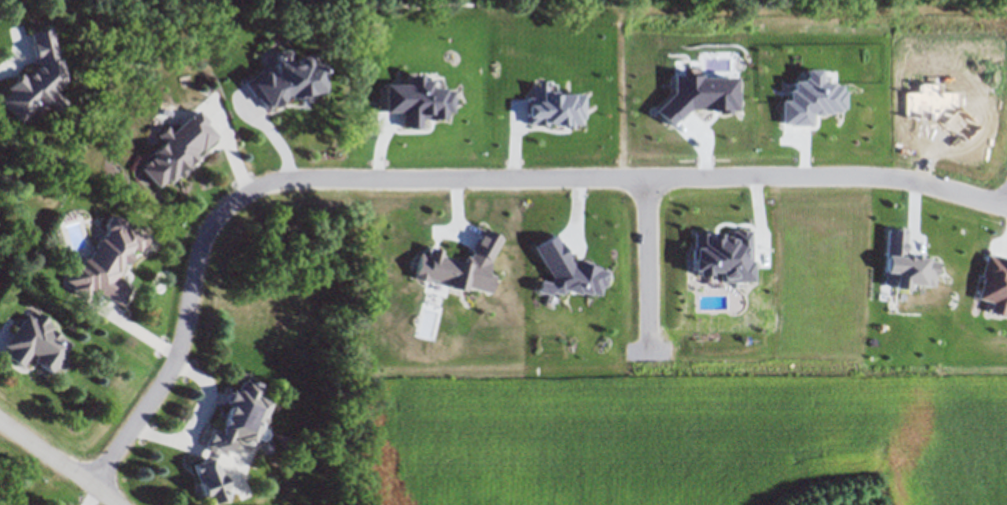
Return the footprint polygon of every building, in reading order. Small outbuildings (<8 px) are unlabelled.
[(202,121),(215,135),(199,149),(198,147),(192,153),(194,155),(184,163),(182,161),(178,166),(181,170),(175,175),(173,174),(167,180),(164,177),(155,185),(139,167),(141,165),(140,164),(146,158),(147,159),(149,158),(147,156),(151,153),(148,150),(160,140),(154,133),(164,124),(169,130),(194,107),(204,119),(202,121)] [(975,152),(976,123),(890,122),(890,178),(976,178),(976,161),(985,161),(984,189),(1006,189),(1006,152),(975,152)] [(144,237),(139,245),(138,244),(134,250),(127,246),(124,251),(127,252),(126,254),(122,262),(121,261),(120,263),(118,262),(115,267),(118,268),(112,279),(119,283),(118,284),(126,289),(121,297),(122,297),(118,305),(117,305),(94,291),(92,294),(87,291),(86,293),(83,298),(67,288),(70,284),(62,279),(71,264),(77,262),(79,258),(85,257),(96,237),(98,239),(104,228),(102,227),(101,223),(106,214),(110,213),(120,219),(121,223),(144,237)] [(35,312),(45,319),(43,322),(50,326),(48,329),(56,335),(55,335),(66,343),(60,351),(61,353),(50,368),(48,372),(30,360),(32,356),(27,352),(18,366),(3,356),(7,349),(0,345),(11,329),(12,330),(23,313),(30,318),(31,317),(33,315),(35,312)] [(225,498),(207,504),(204,504),(201,497),(199,497),(194,484),(196,483),(189,464),(200,461),(204,449),(200,447),(209,428),(215,430),(227,405),(223,403),(228,391),(233,393),(238,383),(242,380),(259,387),(254,397),(266,403),(255,427),(260,430),(263,435),(261,439),(257,441),(251,437),(247,447),(230,439),(222,457),(212,453),(209,464),(213,464),(225,498)]
